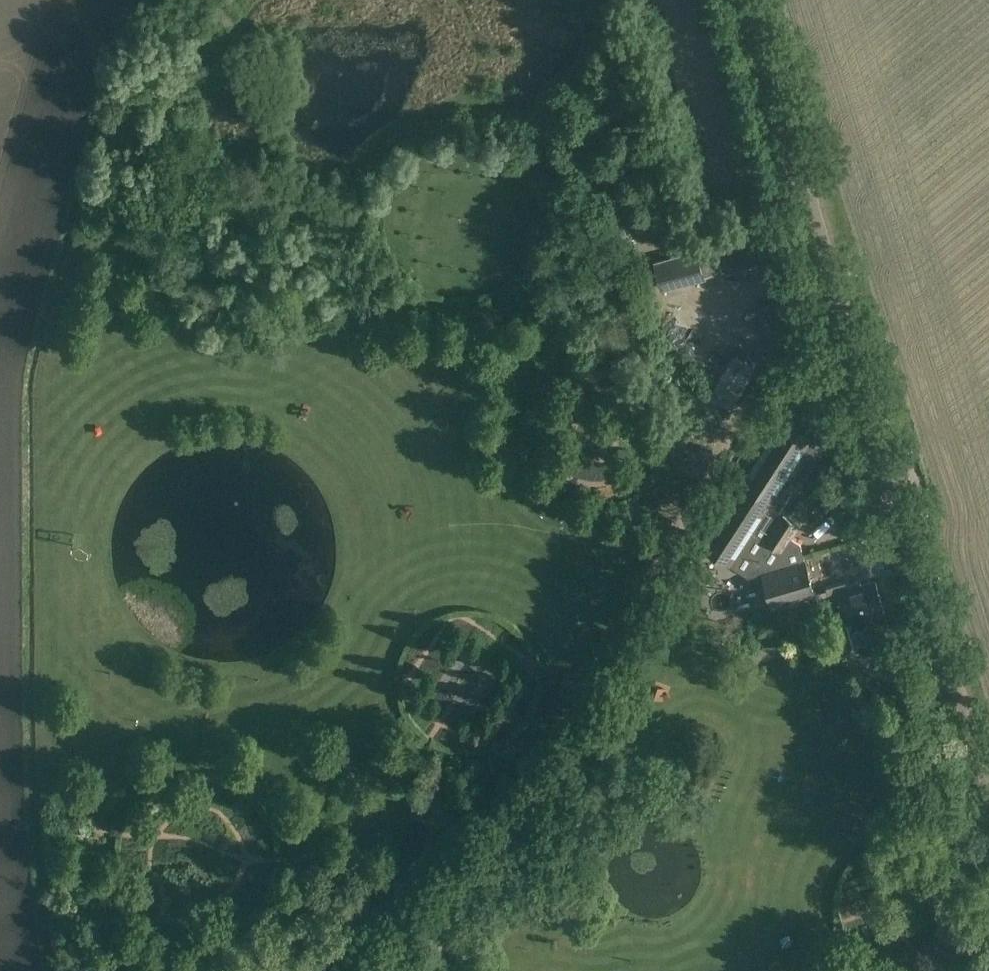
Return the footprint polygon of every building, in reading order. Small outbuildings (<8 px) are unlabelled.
[(768,262),(760,232),(654,260),(662,289),(768,262)] [(702,353),(710,338),(698,331),(690,346),(702,353)] [(755,367),(734,355),(710,395),(731,407),(755,367)] [(798,397),(782,387),(763,416),(779,426),(701,546),(750,577),(763,573),(770,600),(813,589),(802,546),(791,539),(800,525),(783,514),(832,438),(818,428),(814,434),(786,416),(798,397)] [(861,585),(859,578),(827,587),(836,620),(846,617),(847,622),(853,621),(857,636),(887,628),(882,611),(885,610),(876,581),(861,585)] [(443,688),(480,714),(501,685),(463,658),(443,688)]
